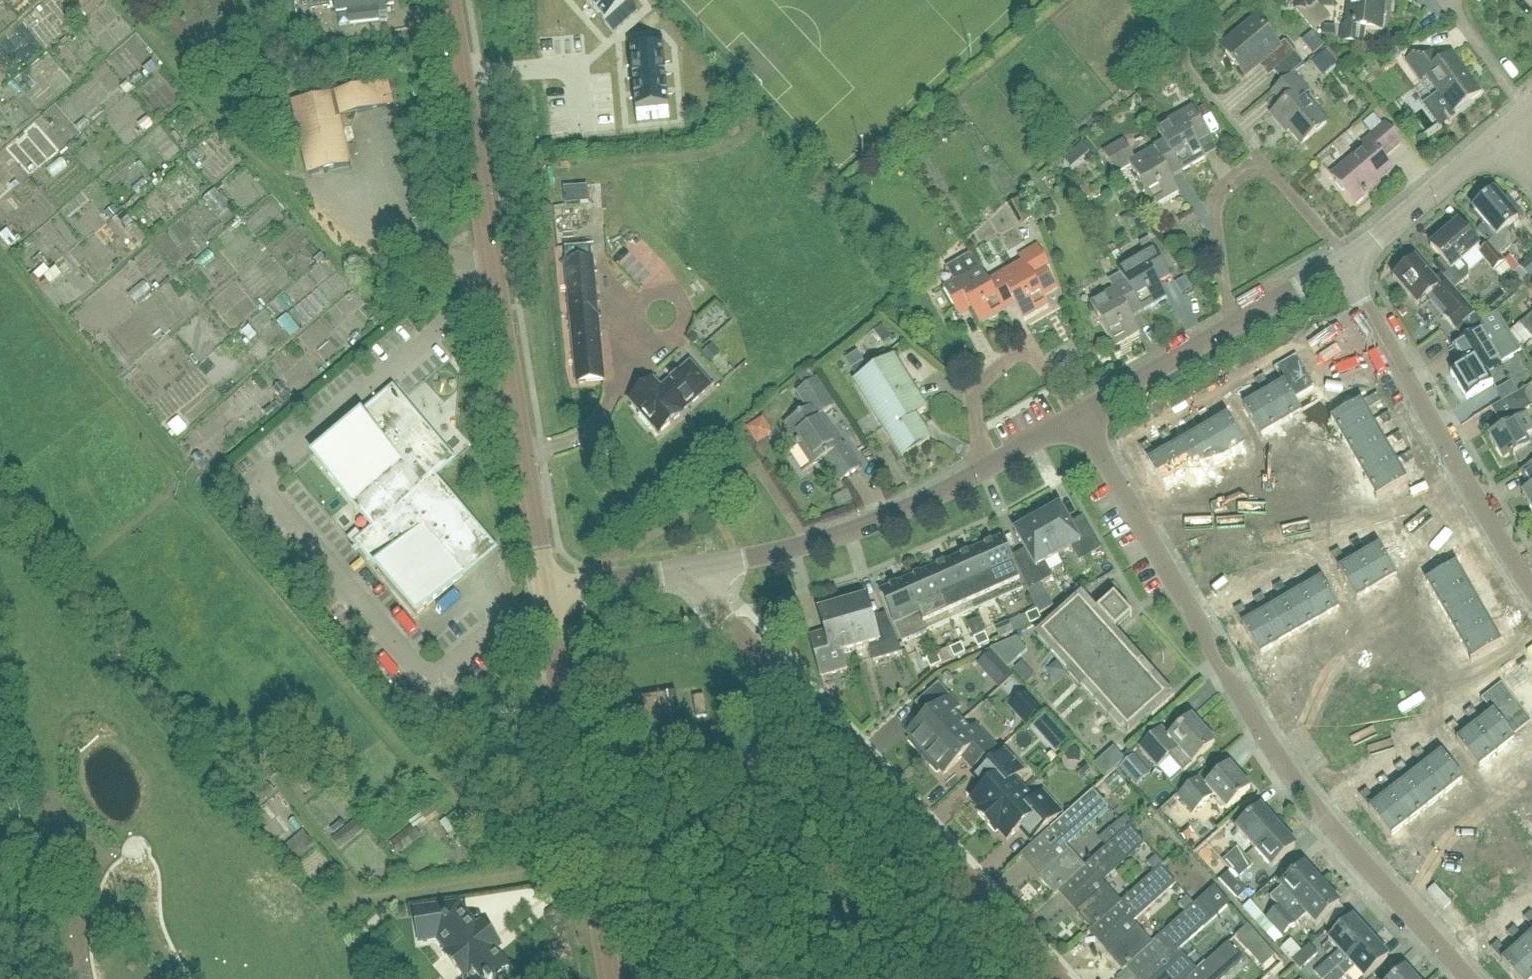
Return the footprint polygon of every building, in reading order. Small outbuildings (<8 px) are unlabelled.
[(310,11),(330,8),(329,0),(308,0),(310,11)] [(407,21),(404,0),(333,0),(338,33),(407,21)] [(613,35),(638,13),(626,0),(582,0),(613,35)] [(1327,25),(1311,0),(1308,0),(1293,10),(1310,36),(1327,25)] [(1347,26),(1344,25),(1342,42),(1362,45),(1364,29),(1381,31),(1383,11),(1380,10),(1381,0),(1350,0),(1347,26)] [(1255,21),(1221,49),(1245,77),(1259,66),(1264,62),(1274,74),(1295,57),(1285,44),(1279,49),(1255,21)] [(638,41),(630,42),(637,124),(669,122),(663,39),(655,40),(655,51),(639,53),(638,41)] [(1420,55),(1418,52),(1405,61),(1419,81),(1426,76),(1439,94),(1426,103),(1440,123),(1453,114),(1453,113),(1480,93),(1452,54),(1439,64),(1432,53),(1427,56),(1425,52),(1420,55)] [(1321,82),(1337,69),(1326,55),(1310,68),(1321,82)] [(1296,73),(1281,84),(1272,91),(1284,105),(1272,115),(1282,127),(1284,125),(1301,145),(1328,123),(1305,96),(1311,90),(1296,73)] [(163,111),(177,100),(159,78),(146,89),(163,111)] [(309,176),(349,167),(338,119),(378,110),(372,86),(293,104),(309,176)] [(1157,128),(1166,143),(1183,173),(1207,159),(1198,143),(1209,137),(1193,108),(1157,128)] [(1336,183),(1334,185),(1342,194),(1344,192),(1355,205),(1373,190),(1371,188),(1391,171),(1382,161),(1402,144),(1384,123),(1381,126),(1374,117),(1363,125),(1370,135),(1361,143),(1366,148),(1331,177),(1336,183)] [(1183,173),(1166,143),(1136,160),(1126,142),(1105,154),(1117,174),(1132,166),(1155,207),(1180,193),(1172,179),(1183,173)] [(1081,145),(1074,151),(1081,161),(1089,155),(1081,145)] [(245,167),(224,180),(244,211),(265,198),(245,167)] [(589,203),(588,188),(564,190),(565,205),(589,203)] [(1502,202),(1495,193),(1474,211),(1485,224),(1478,231),(1489,245),(1500,258),(1510,249),(1512,246),(1512,242),(1511,238),(1506,232),(1518,221),(1518,220),(1523,216),(1507,198),(1502,202)] [(1045,219),(1057,213),(1051,203),(1039,209),(1045,219)] [(1132,214),(1122,220),(1128,230),(1138,224),(1132,214)] [(198,231),(206,246),(224,236),(216,221),(198,231)] [(1444,278),(1454,290),(1468,279),(1468,270),(1462,263),(1479,249),(1459,225),(1432,248),(1442,260),(1435,267),(1444,278)] [(1126,283),(1142,312),(1167,298),(1159,284),(1171,278),(1150,241),(1142,246),(1146,254),(1118,269),(1122,276),(1126,283)] [(1494,273),(1505,264),(1500,258),(1489,245),(1478,255),(1494,273)] [(988,283),(1005,313),(1016,307),(1024,321),(1049,306),(1044,297),(1058,290),(1047,271),(1050,269),(1038,247),(1019,257),(1022,263),(988,283)] [(1005,313),(988,283),(980,269),(971,255),(946,269),(954,284),(944,289),(961,318),(972,312),(981,327),(1005,313)] [(1531,279),(1531,259),(1520,269),(1519,269),(1512,274),(1523,287),(1530,281),(1531,279)] [(595,301),(591,260),(565,263),(577,384),(603,381),(597,317),(596,301),(595,301)] [(1454,290),(1444,278),(1435,285),(1415,261),(1393,279),(1417,308),(1427,299),(1464,342),(1472,337),(1485,329),(1482,324),(1454,290)] [(323,265),(286,289),(293,301),(331,277),(323,265)] [(1126,283),(1122,276),(1109,283),(1113,291),(1091,304),(1116,348),(1140,334),(1131,318),(1142,312),(1126,283)] [(318,312),(340,291),(328,279),(307,299),(318,312)] [(290,314),(296,329),(306,325),(300,310),(290,314)] [(699,336),(725,321),(718,310),(693,325),(699,336)] [(1485,329),(1472,337),(1464,342),(1453,349),(1465,367),(1451,376),(1467,402),(1493,386),(1485,374),(1520,353),(1496,315),(1482,324),(1485,329)] [(1531,329),(1531,315),(1509,334),(1516,342),(1531,329)] [(284,317),(275,325),(288,341),(298,332),(284,317)] [(874,334),(883,346),(891,339),(882,327),(874,334)] [(1516,342),(1522,349),(1523,348),(1531,341),(1531,329),(1516,342)] [(902,458),(929,441),(914,417),(926,410),(894,358),(855,382),(902,458)] [(1153,475),(1150,477),(1168,503),(1174,499),(1180,508),(1174,512),(1185,527),(1224,500),(1217,489),(1309,426),(1316,437),(1356,410),(1345,395),(1340,398),(1334,390),(1340,386),(1322,360),(1319,361),(1323,367),(1315,373),(1311,367),(1282,387),(1286,392),(1274,400),(1270,395),(1255,405),(1259,411),(1250,417),(1247,411),(1231,422),(1235,427),(1227,433),(1223,427),(1208,438),(1211,443),(1203,449),(1199,444),(1161,470),(1165,475),(1156,481),(1153,475)] [(682,413),(711,387),(689,364),(660,390),(652,381),(629,402),(641,416),(638,418),(648,428),(650,426),(659,435),(683,414),(682,413)] [(806,411),(785,424),(813,466),(827,457),(842,481),(860,469),(844,445),(842,446),(822,416),(835,408),(816,380),(795,394),(806,411)] [(1531,457),(1531,454),(1529,449),(1530,448),(1525,440),(1531,436),(1531,426),(1525,413),(1531,410),(1531,386),(1492,409),(1504,430),(1489,439),(1503,464),(1515,457),(1519,465),(1531,457)] [(433,477),(452,460),(439,446),(435,449),(426,440),(428,439),(387,395),(362,418),(361,417),(314,458),(354,505),(356,504),(378,528),(358,547),(359,547),(433,477)] [(1185,417),(1194,428),(1207,417),(1198,406),(1185,417)] [(1262,554),(1222,582),(1232,597),(1238,593),(1244,602),(1238,605),(1256,632),(1258,630),(1255,625),(1263,619),(1267,624),(1296,604),(1292,599),(1304,591),(1307,597),(1323,586),(1319,581),(1327,575),(1331,580),(1346,570),(1343,564),(1351,559),(1355,564),(1370,554),(1367,548),(1375,542),(1379,548),(1417,522),(1413,516),(1422,510),(1425,516),(1427,514),(1409,488),(1404,492),(1398,483),(1404,480),(1393,465),(1354,492),(1360,502),(1354,507),(1269,565),(1262,554)] [(1521,474),(1531,491),(1523,495),(1531,510),(1531,468),(1521,474)] [(430,480),(433,477),(359,547),(358,547),(377,567),(376,568),(417,616),(464,576),(460,571),(470,561),(472,563),(491,545),(430,480)] [(837,511),(851,505),(846,495),(833,501),(837,511)] [(1037,521),(1058,558),(1071,550),(1079,564),(1102,551),(1086,524),(1073,531),(1060,508),(1037,521)] [(1045,565),(1058,558),(1037,521),(1014,534),(1028,557),(1016,564),(1029,593),(1040,587),(1053,579),(1045,565)] [(976,552),(999,602),(1023,592),(1001,541),(976,552)] [(975,613),(999,602),(976,552),(953,562),(975,613)] [(1429,587),(1451,574),(1441,558),(1419,572),(1429,587)] [(951,623),(975,613),(953,562),(929,573),(951,623)] [(1499,651),(1459,572),(1427,588),(1456,644),(1444,651),(1455,673),(1499,651)] [(927,634),(951,623),(929,573),(905,583),(927,634)] [(903,645),(927,634),(905,583),(880,594),(903,645)] [(1028,593),(1037,613),(1039,617),(1052,609),(1040,587),(1029,593),(1028,593)] [(1115,633),(1132,618),(1114,598),(1097,613),(1115,633)] [(842,606),(856,652),(869,648),(873,664),(903,655),(888,622),(874,627),(866,599),(842,606)] [(1127,732),(1165,699),(1079,603),(1041,636),(1127,732)] [(824,633),(810,637),(821,679),(847,672),(842,656),(855,652),(842,606),(818,613),(824,633)] [(1030,627),(1041,622),(1039,617),(1037,613),(1026,618),(1030,627)] [(1002,639),(1013,634),(1009,625),(998,630),(1002,639)] [(978,650),(989,645),(985,636),(974,641),(978,650)] [(1008,670),(1027,652),(1016,640),(991,651),(1008,670)] [(954,660),(965,655),(961,646),(950,651),(954,660)] [(1514,670),(1531,690),(1531,659),(1529,656),(1514,670)] [(930,671),(941,666),(937,657),(926,661),(930,671)] [(1498,685),(1523,712),(1531,704),(1531,690),(1514,670),(1498,685)] [(1453,700),(1464,693),(1456,679),(1445,686),(1453,700)] [(925,757),(961,725),(953,716),(960,710),(938,685),(915,706),(926,719),(907,736),(910,740),(907,743),(915,752),(918,749),(925,757)] [(1498,685),(1482,699),(1507,727),(1523,712),(1498,685)] [(1008,709),(1024,727),(1043,711),(1026,692),(1008,709)] [(647,727),(681,722),(677,694),(643,700),(647,727)] [(696,720),(707,718),(703,697),(692,699),(696,720)] [(1482,699),(1464,716),(1488,743),(1507,727),(1482,699)] [(1215,745),(1193,720),(1170,740),(1161,730),(1139,750),(1157,770),(1169,758),(1183,774),(1215,745)] [(961,725),(925,757),(932,764),(929,767),(937,776),(940,773),(943,777),(962,760),(972,771),(996,750),(976,727),(969,734),(961,725)] [(1070,745),(1061,735),(1051,743),(1060,754),(1070,745)] [(1432,744),(1417,758),(1441,785),(1457,772),(1432,744)] [(1105,779),(1125,761),(1114,749),(1094,766),(1105,779)] [(1521,755),(1529,764),(1531,761),(1531,755),(1527,750),(1521,755)] [(1023,772),(1005,752),(972,781),(983,793),(972,803),(980,812),(977,815),(986,825),(1022,793),(1012,782),(1023,772)] [(1417,758),(1401,772),(1425,800),(1441,785),(1417,758)] [(1137,787),(1149,776),(1133,759),(1121,770),(1137,787)] [(1250,791),(1229,768),(1206,788),(1199,780),(1179,798),(1193,815),(1214,796),(1227,811),(1250,791)] [(1401,772),(1385,787),(1409,814),(1425,800),(1401,772)] [(1385,787),(1366,803),(1391,831),(1409,814),(1385,787)] [(986,825),(995,835),(998,832),(1007,842),(1018,832),(1029,844),(1061,815),(1043,794),(1032,804),(1022,793),(986,825)] [(1084,869),(1084,868),(1065,848),(1107,811),(1092,794),(1020,858),(1054,896),(1057,893),(1084,869)] [(1468,803),(1462,808),(1470,817),(1476,812),(1468,803)] [(257,819),(274,845),(294,832),(277,806),(257,819)] [(1462,808),(1456,814),(1464,822),(1470,817),(1462,808)] [(1254,850),(1279,828),(1261,809),(1237,831),(1254,850)] [(1117,838),(1126,832),(1118,823),(1110,830),(1117,838)] [(1279,828),(1254,850),(1272,870),(1296,848),(1279,828)] [(1126,832),(1117,838),(1084,868),(1084,869),(1057,893),(1091,931),(1121,904),(1121,903),(1102,884),(1145,847),(1129,829),(1126,832)] [(1185,843),(1194,835),(1190,831),(1181,839),(1185,843)] [(1436,832),(1430,837),(1438,846),(1444,841),(1436,832)] [(1503,835),(1494,843),(1499,849),(1508,841),(1503,835)] [(288,848),(295,855),(307,844),(300,837),(288,848)] [(1430,837),(1424,842),(1432,851),(1438,846),(1430,837)] [(1508,841),(1499,849),(1505,855),(1514,847),(1508,841)] [(1230,872),(1246,858),(1237,849),(1222,863),(1230,872)] [(1246,858),(1230,872),(1238,881),(1254,867),(1246,858)] [(1154,874),(1159,870),(1163,867),(1155,859),(1147,865),(1154,874)] [(1298,908),(1322,886),(1305,867),(1281,888),(1281,889),(1270,899),(1278,909),(1265,920),(1262,917),(1254,923),(1266,936),(1290,915),(1298,908)] [(1159,870),(1154,874),(1121,903),(1121,904),(1091,931),(1087,934),(1122,972),(1125,969),(1153,945),(1152,945),(1133,924),(1175,887),(1159,870)] [(1330,894),(1322,886),(1298,908),(1316,927),(1340,905),(1337,902),(1338,899),(1332,893),(1330,894)] [(1153,909),(1158,919),(1176,909),(1170,899),(1153,909)] [(1185,914),(1194,908),(1186,900),(1178,906),(1185,914)] [(1242,909),(1248,916),(1256,909),(1250,902),(1242,909)] [(460,905),(415,912),(419,945),(436,943),(447,956),(445,957),(463,978),(466,978),(469,977),(470,977),(473,974),(477,978),(498,978),(510,969),(495,952),(498,949),(460,905)] [(1185,914),(1152,945),(1153,945),(1125,969),(1134,978),(1191,978),(1198,973),(1197,972),(1179,952),(1213,922),(1197,905),(1194,908),(1185,914)] [(1485,936),(1505,957),(1531,933),(1531,923),(1518,907),(1485,936)] [(1290,915),(1266,936),(1276,948),(1283,940),(1282,939),(1298,925),(1290,915)] [(1318,978),(1327,978),(1371,940),(1354,921),(1330,942),(1339,952),(1314,974),(1318,978)] [(1234,941),(1248,956),(1261,944),(1247,929),(1234,941)] [(1371,940),(1327,978),(1345,978),(1355,970),(1363,978),(1367,978),(1389,959),(1371,940)] [(1191,978),(1225,978),(1243,963),(1227,945),(1197,972),(1198,973),(1191,978)] [(1300,972),(1318,956),(1309,946),(1291,962),(1300,972)] [(1519,973),(1524,978),(1531,978),(1531,961),(1519,973)] [(1406,970),(1396,978),(1414,978),(1406,970)]
